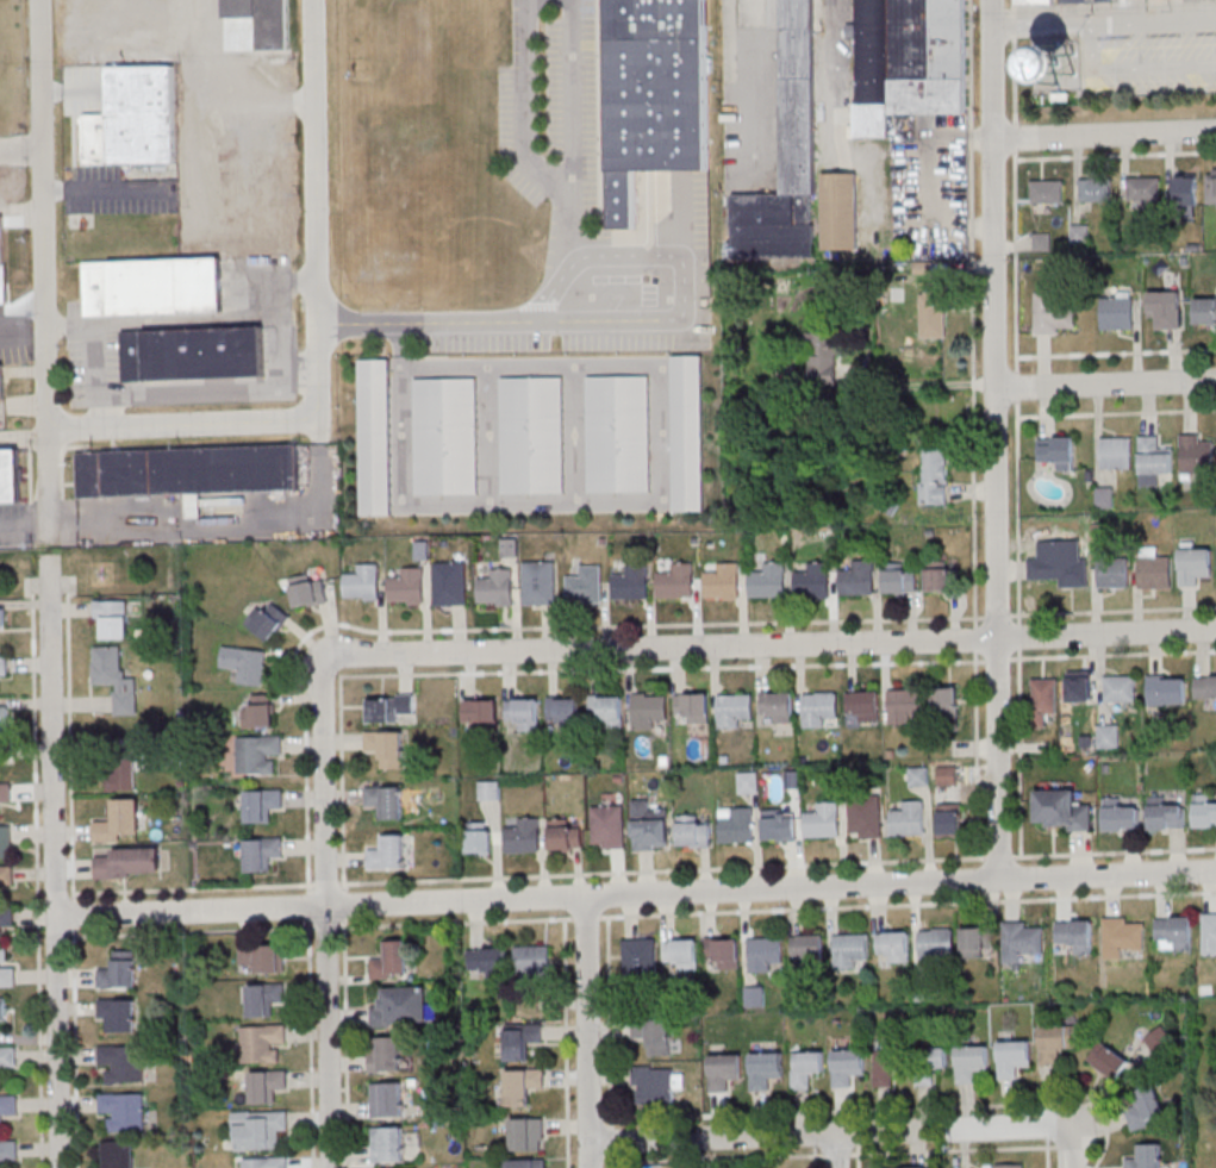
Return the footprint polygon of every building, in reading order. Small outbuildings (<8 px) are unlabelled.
[(225,18),(224,0),(289,0),(289,51),(257,52),(256,17),(225,18)] [(640,227),(640,170),(715,167),(713,67),(714,0),(615,0),(615,227),(640,227)] [(734,257),(816,256),(815,225),(811,225),(811,195),(816,195),(812,0),(779,0),(782,194),(731,195),(734,257)] [(890,136),(890,104),(881,104),(880,0),(853,0),(853,23),(846,23),(846,37),(853,37),(854,137),(890,136)] [(966,113),(965,0),(892,0),(892,114),(966,113)] [(1049,84),(1077,73),(1064,42),(1037,53),(1049,84)] [(173,67),(176,164),(110,165),(86,167),(85,115),(108,115),(107,68),(173,67)] [(1215,205),(1215,168),(1207,168),(1207,205),(1215,205)] [(822,174),(824,249),(860,249),(858,173),(822,174)] [(1176,174),(1176,205),(1198,205),(1198,174),(1176,174)] [(1159,177),(1128,177),(1128,201),(1159,201),(1159,177)] [(1064,180),(1031,180),(1031,204),(1064,204),(1064,180)] [(1080,180),(1080,202),(1112,202),(1112,180),(1080,180)] [(85,263),(220,261),(223,312),(86,316),(85,263)] [(8,304),(8,276),(0,276),(0,304),(8,304)] [(1182,328),(1182,291),(1148,291),(1148,316),(1159,316),(1159,328),(1182,328)] [(921,292),(921,338),(946,338),(946,292),(921,292)] [(1034,333),(1075,333),(1075,304),(1056,304),(1056,292),(1034,292),(1034,333)] [(1133,329),(1133,292),(1102,292),(1102,329),(1133,329)] [(1215,326),(1215,297),(1195,297),(1195,326),(1215,326)] [(837,378),(835,322),(809,322),(811,379),(837,378)] [(121,331),(266,327),(267,376),(121,380),(121,331)] [(672,356),(703,356),(705,511),(674,511),(672,356)] [(360,360),(389,360),(391,514),(362,514),(360,360)] [(587,377),(649,376),(650,491),(588,492),(587,377)] [(500,379),(562,377),(565,492),(503,492),(500,379)] [(414,379),(476,379),(478,493),(416,493),(414,379)] [(1204,440),(1204,435),(1181,435),(1181,474),(1214,474),(1214,440),(1204,440)] [(1139,436),(1140,486),(1162,486),(1162,474),(1174,474),(1174,449),(1162,449),(1162,436),(1139,436)] [(1037,437),(1037,460),(1053,460),(1053,471),(1076,471),(1076,437),(1037,437)] [(1132,437),(1101,437),(1101,468),(1132,468),(1132,437)] [(299,446),(300,494),(77,500),(75,451),(299,446)] [(949,504),(949,446),(921,446),(921,504),(949,504)] [(20,501),(0,501),(0,453),(19,452),(20,501)] [(1179,585),(1200,585),(1200,574),(1212,574),(1212,549),(1200,549),(1200,542),(1179,542),(1179,585)] [(1171,589),(1171,554),(1138,554),(1138,589),(1171,589)] [(1088,582),(1088,557),(1027,557),(1027,582),(1088,582)] [(1098,588),(1129,588),(1129,559),(1098,559),(1098,588)] [(927,591),(956,591),(956,561),(927,561),(927,591)] [(467,562),(434,562),(434,605),(467,605),(467,562)] [(556,562),(523,562),(523,605),(556,605),(556,562)] [(840,594),(875,594),(875,562),(840,562),(840,594)] [(704,598),(740,598),(740,563),(715,563),(715,573),(704,573),(704,598)] [(785,563),(763,563),(763,573),(750,573),(750,596),(785,596),(785,563)] [(906,563),(884,563),(884,595),(918,595),(918,570),(906,570),(906,563)] [(379,564),(357,564),(357,575),(344,575),(344,599),(379,599),(379,564)] [(694,564),(671,564),(671,573),(657,573),(657,598),(694,598),(694,564)] [(579,577),(566,577),(566,599),(602,599),(602,566),(579,566),(579,577)] [(613,599),(648,599),(648,566),(625,566),(625,576),(613,576),(613,599)] [(389,602),(424,602),(424,567),(401,567),(401,579),(389,579),(389,602)] [(478,605),(513,605),(513,569),(490,569),(490,579),(478,579),(478,605)] [(796,595),(830,595),(830,571),(796,571),(796,595)] [(291,580),(295,608),(327,602),(322,574),(291,580)] [(128,600),(93,600),(93,627),(98,627),(98,638),(128,638),(128,600)] [(270,642),(290,616),(272,602),(265,611),(258,605),(245,622),(270,642)] [(115,715),(137,715),(137,676),(123,676),(123,645),(93,645),(93,684),(115,684),(115,715)] [(264,685),(268,651),(222,646),(220,669),(240,671),(239,683),(264,685)] [(1067,702),(1094,702),(1094,670),(1067,670),(1067,702)] [(1136,675),(1104,675),(1104,702),(1136,702),(1136,675)] [(1186,675),(1147,675),(1147,704),(1186,704),(1186,675)] [(1195,697),(1215,697),(1215,675),(1195,675),(1195,697)] [(1033,726),(1044,726),(1044,713),(1057,713),(1057,679),(1033,679),(1033,726)] [(958,688),(933,688),(933,718),(958,718),(958,688)] [(889,722),(923,722),(923,689),(889,689),(889,722)] [(794,690),(762,690),(762,713),(773,713),(773,723),(794,723),(794,690)] [(881,721),(881,691),(847,691),(847,721),(881,721)] [(709,723),(709,692),(676,692),(676,716),(688,716),(688,723),(709,723)] [(840,726),(840,692),(803,692),(803,726),(840,726)] [(656,719),(668,719),(668,694),(633,694),(633,730),(656,730),(656,719)] [(718,694),(718,728),(742,728),(742,717),(754,717),(754,694),(718,694)] [(244,705),(244,728),(273,728),(273,695),(252,695),(252,705),(244,705)] [(367,722),(402,722),(402,713),(414,713),(414,695),(367,695),(367,722)] [(623,728),(623,697),(590,697),(590,728),(623,728)] [(539,698),(507,698),(507,729),(539,729),(539,698)] [(580,698),(548,698),(548,726),(580,726),(580,698)] [(465,700),(465,727),(499,727),(499,700),(465,700)] [(0,707),(0,732),(8,732),(8,707),(0,707)] [(1119,748),(1119,724),(1097,724),(1097,748),(1119,748)] [(379,767),(404,767),(404,731),(365,731),(365,754),(379,754),(379,767)] [(282,756),(282,737),(236,737),(236,774),(276,774),(276,756),(282,756)] [(135,790),(135,745),(107,745),(107,790),(135,790)] [(909,784),(928,784),(928,767),(909,767),(909,784)] [(938,767),(938,784),(956,784),(956,767),(938,767)] [(737,792),(758,792),(758,772),(737,772),(737,792)] [(500,781),(479,781),(479,800),(500,800),(500,781)] [(11,804),(11,784),(0,784),(0,804),(11,804)] [(402,820),(402,786),(366,786),(366,808),(379,808),(379,820),(402,820)] [(283,810),(283,789),(248,789),(248,823),(271,823),(271,810),(283,810)] [(1035,789),(1035,821),(1048,821),(1048,831),(1092,831),(1092,802),(1079,802),(1079,789),(1035,789)] [(1215,828),(1215,804),(1215,794),(1193,794),(1193,828),(1215,828)] [(849,838),(882,838),(882,797),(849,797),(849,838)] [(1103,831),(1138,831),(1138,808),(1125,808),(1125,797),(1103,797),(1103,831)] [(670,850),(670,809),(655,809),(655,798),(633,798),(633,850),(670,850)] [(139,839),(139,799),(113,799),(113,821),(93,821),(93,839),(139,839)] [(816,814),(805,814),(805,837),(840,837),(840,801),(816,801),(816,814)] [(925,801),(902,801),(902,810),(891,810),(891,835),(925,835),(925,801)] [(1148,829),(1184,829),(1184,801),(1148,801),(1148,829)] [(962,804),(938,804),(938,835),(962,835),(962,804)] [(625,805),(593,805),(593,848),(625,848),(625,805)] [(754,842),(754,807),(719,807),(719,842),(754,842)] [(797,840),(797,809),(764,809),(764,840),(797,840)] [(711,847),(711,825),(700,825),(700,815),(678,815),(678,847),(711,847)] [(541,852),(541,817),(518,817),(518,829),(506,829),(506,852),(541,852)] [(573,818),(550,818),(550,850),(582,850),(582,826),(573,826),(573,818)] [(492,823),(469,823),(469,853),(492,853),(492,823)] [(12,858),(12,826),(0,826),(0,858),(12,858)] [(405,866),(404,835),(380,835),(380,846),(368,846),(368,867),(405,866)] [(246,838),(246,871),(272,871),(272,859),(283,859),(283,838),(246,838)] [(160,848),(113,848),(113,856),(95,856),(95,875),(160,875),(160,848)] [(13,885),(13,868),(0,868),(0,885),(13,885)] [(2,939),(2,927),(14,927),(13,907),(0,908),(0,939),(2,939)] [(1215,955),(1215,913),(1202,913),(1202,955),(1215,955)] [(1155,951),(1193,951),(1193,917),(1155,917),(1155,951)] [(1104,918),(1104,958),(1131,958),(1131,946),(1145,946),(1145,918),(1104,918)] [(1056,919),(1056,942),(1071,942),(1071,952),(1093,953),(1094,920),(1056,919)] [(1004,923),(1004,962),(1022,962),(1022,954),(1044,954),(1044,923),(1004,923)] [(963,928),(963,957),(992,957),(992,928),(963,928)] [(919,929),(919,963),(950,963),(950,929),(919,929)] [(910,931),(877,931),(877,952),(890,952),(890,961),(910,961),(910,931)] [(835,934),(835,971),(857,971),(857,958),(869,958),(869,934),(835,934)] [(791,935),(791,960),(824,960),(824,935),(791,935)] [(740,968),(740,936),(707,936),(707,958),(718,958),(718,968),(740,968)] [(749,972),(771,972),(771,961),(783,961),(783,936),(749,936),(749,972)] [(656,938),(624,938),(624,977),(656,977),(656,938)] [(698,939),(666,939),(666,969),(698,969),(698,939)] [(381,940),(381,974),(407,974),(407,940),(381,940)] [(283,973),(283,945),(241,945),(241,973),(283,973)] [(550,946),(515,946),(515,979),(550,979),(550,946)] [(15,984),(15,961),(5,962),(4,949),(0,949),(0,984),(15,984)] [(469,949),(469,977),(507,977),(507,949),(469,949)] [(136,951),(113,951),(113,968),(98,968),(98,987),(136,987),(136,951)] [(285,983),(249,983),(249,1016),(273,1016),(273,1004),(285,1004),(285,983)] [(428,986),(384,987),(384,1004),(372,1004),(373,1026),(429,1024),(428,986)] [(765,986),(745,986),(745,1007),(765,1007),(765,986)] [(135,999),(98,999),(98,1019),(110,1019),(110,1032),(135,1032),(135,999)] [(633,1020),(633,1041),(647,1041),(647,1056),(672,1056),(672,1020),(633,1020)] [(506,1061),(528,1061),(528,1042),(540,1042),(540,1021),(506,1021),(506,1061)] [(241,1062),(279,1062),(279,1049),(286,1049),(286,1025),(241,1025),(241,1062)] [(1040,1064),(1062,1064),(1062,1050),(1076,1050),(1076,1025),(1040,1025),(1040,1064)] [(1174,1043),(1162,1026),(1144,1038),(1157,1056),(1174,1043)] [(401,1071),(401,1037),(370,1037),(370,1071),(401,1071)] [(998,1079),(1021,1079),(1021,1066),(1033,1066),(1033,1041),(998,1041),(998,1079)] [(1132,1062),(1099,1041),(1086,1061),(1119,1082),(1132,1062)] [(107,1082),(144,1082),(144,1045),(99,1045),(99,1068),(107,1068),(107,1082)] [(956,1083),(979,1083),(979,1070),(990,1070),(990,1045),(956,1045),(956,1083)] [(948,1046),(914,1047),(915,1085),(937,1085),(936,1069),(948,1069),(948,1046)] [(2,1086),(2,1067),(16,1067),(16,1048),(0,1048),(0,1086),(2,1086)] [(897,1048),(874,1048),(874,1086),(897,1086),(897,1048)] [(866,1075),(866,1050),(833,1050),(833,1087),(854,1087),(854,1075),(866,1075)] [(825,1076),(825,1051),(792,1051),(792,1089),(813,1089),(813,1076),(825,1076)] [(784,1053),(750,1053),(750,1090),(772,1090),(772,1077),(784,1077),(784,1053)] [(710,1054),(710,1091),(731,1091),(731,1079),(743,1079),(743,1054),(710,1054)] [(675,1105),(675,1088),(680,1088),(680,1067),(635,1067),(635,1105),(675,1105)] [(251,1070),(251,1103),(275,1103),(275,1091),(287,1091),(287,1070),(251,1070)] [(506,1070),(506,1106),(531,1106),(531,1088),(544,1088),(544,1070),(506,1070)] [(403,1116),(403,1083),(372,1083),(372,1116),(403,1116)] [(1158,1086),(1131,1092),(1138,1126),(1165,1120),(1158,1086)] [(98,1094),(98,1114),(110,1114),(110,1132),(145,1132),(145,1094),(98,1094)] [(4,1129),(4,1116),(17,1116),(17,1097),(0,1097),(0,1129),(4,1129)] [(232,1111),(233,1150),(279,1149),(278,1134),(288,1134),(288,1110),(232,1111)] [(544,1117),(512,1117),(512,1150),(544,1150),(544,1117)] [(372,1127),(372,1162),(403,1162),(403,1127),(372,1127)] [(5,1162),(18,1162),(18,1141),(0,1141),(0,1167),(5,1167),(5,1162)] [(103,1141),(103,1167),(134,1167),(134,1141),(103,1141)] [(1162,1145),(1139,1145),(1139,1159),(1125,1159),(1125,1167),(1162,1167),(1162,1145)] [(242,1167),(288,1167),(288,1157),(242,1157),(242,1167)]
